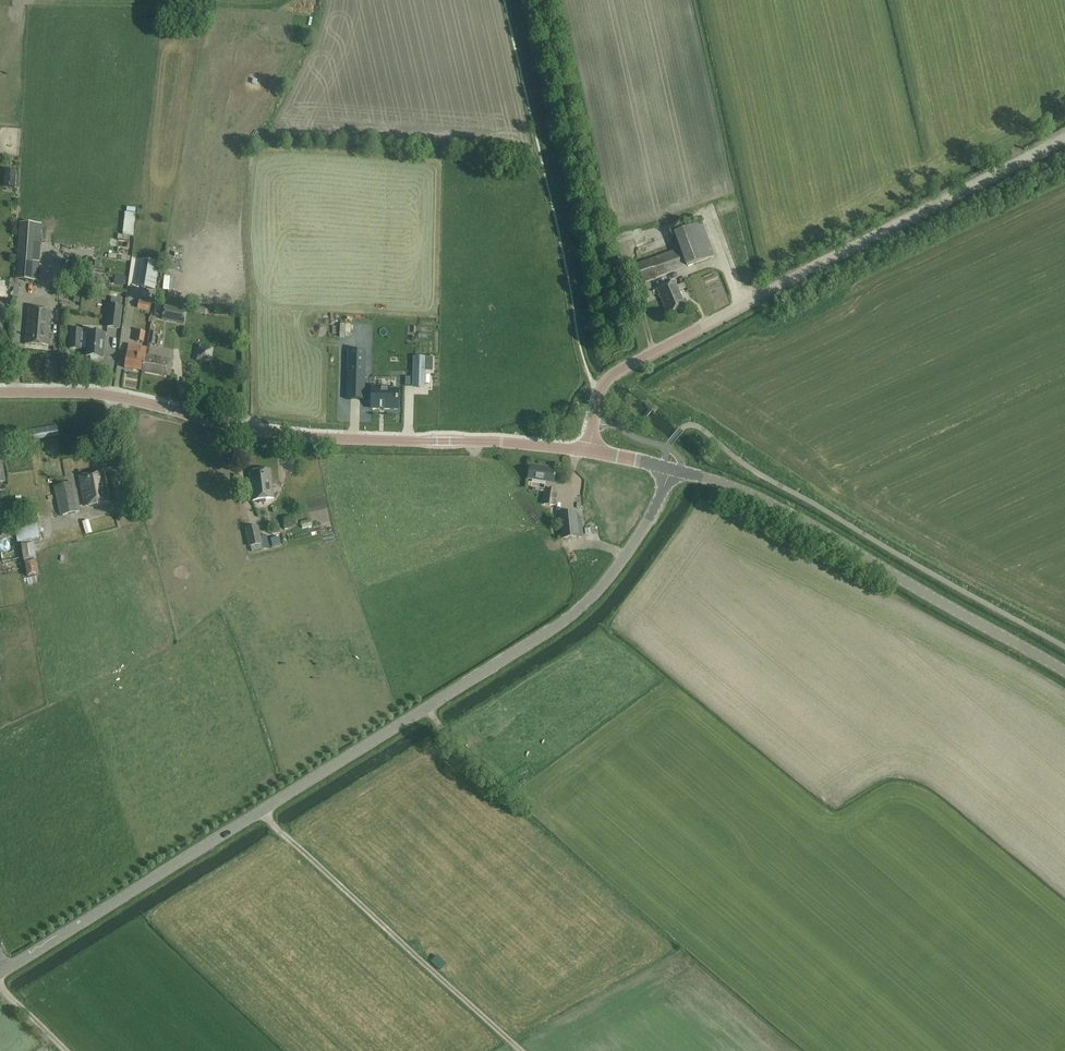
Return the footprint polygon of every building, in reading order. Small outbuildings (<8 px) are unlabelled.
[(124,206),(123,235),(133,236),(135,207),(124,206)] [(673,234),(678,248),(686,267),(714,257),(701,223),(673,234)] [(159,241),(165,243),(167,232),(162,231),(159,241)] [(686,267),(678,248),(636,264),(641,277),(643,283),(686,267)] [(159,263),(144,261),(142,260),(138,286),(154,290),(159,263)] [(31,282),(32,263),(17,262),(15,281),(31,282)] [(641,277),(636,264),(626,267),(633,299),(645,296),(641,277)] [(63,275),(62,283),(75,284),(76,277),(63,275)] [(118,276),(117,284),(125,285),(126,277),(118,276)] [(77,280),(76,288),(82,289),(84,281),(77,280)] [(657,289),(667,314),(685,307),(675,282),(657,289)] [(119,329),(122,307),(121,307),(122,300),(111,298),(110,306),(107,327),(119,329)] [(183,324),(186,311),(164,307),(162,320),(183,324)] [(51,310),(28,308),(25,345),(48,346),(49,328),(48,327),(49,322),(50,322),(51,310)] [(90,357),(91,360),(98,360),(99,358),(103,358),(104,334),(88,333),(88,334),(82,334),(82,330),(71,330),(70,349),(81,350),(81,348),(87,348),(86,357),(90,357)] [(135,341),(143,342),(145,332),(137,331),(135,341)] [(154,346),(160,347),(161,340),(155,340),(156,334),(150,333),(148,345),(154,346)] [(142,371),(144,357),(140,356),(141,347),(128,345),(124,368),(142,371)] [(349,399),(366,400),(368,350),(350,350),(349,399)] [(405,364),(405,356),(389,355),(389,364),(405,364)] [(144,357),(142,371),(169,376),(171,361),(144,357)] [(430,358),(414,358),(413,386),(415,386),(416,387),(421,387),(422,386),(423,386),(424,368),(430,368),(430,358)] [(372,389),(372,409),(397,409),(397,392),(388,391),(388,389),(372,389)] [(5,434),(7,445),(59,437),(57,425),(5,434)] [(548,467),(530,465),(528,479),(554,483),(556,471),(548,469),(548,467)] [(249,472),(250,482),(246,483),(247,489),(251,489),(252,501),(259,500),(259,504),(266,503),(265,499),(274,498),(270,470),(249,472)] [(110,501),(105,471),(79,476),(85,506),(110,501)] [(80,512),(73,482),(53,486),(60,516),(80,512)] [(545,489),(543,505),(555,506),(557,491),(545,489)] [(579,538),(578,529),(577,512),(558,514),(561,539),(579,538)] [(10,516),(0,518),(0,531),(1,534),(12,532),(10,516)] [(85,535),(92,534),(88,518),(81,520),(85,535)] [(302,528),(311,526),(310,520),(300,522),(302,528)] [(37,526),(23,528),(24,538),(38,536),(37,526)] [(251,546),(261,544),(262,544),(258,527),(246,529),(249,546),(251,546)] [(118,541),(124,540),(124,532),(107,533),(108,545),(118,545),(118,541)] [(271,539),(272,547),(281,545),(279,537),(271,539)] [(21,555),(33,555),(33,541),(20,542),(21,555)] [(24,559),(26,571),(35,569),(33,557),(24,559)] [(26,574),(26,582),(38,582),(37,574),(26,574)] [(29,585),(31,606),(42,605),(40,584),(29,585)] [(440,968),(444,960),(433,954),(429,961),(440,968)] [(64,985),(72,981),(70,976),(62,980),(64,985)]
